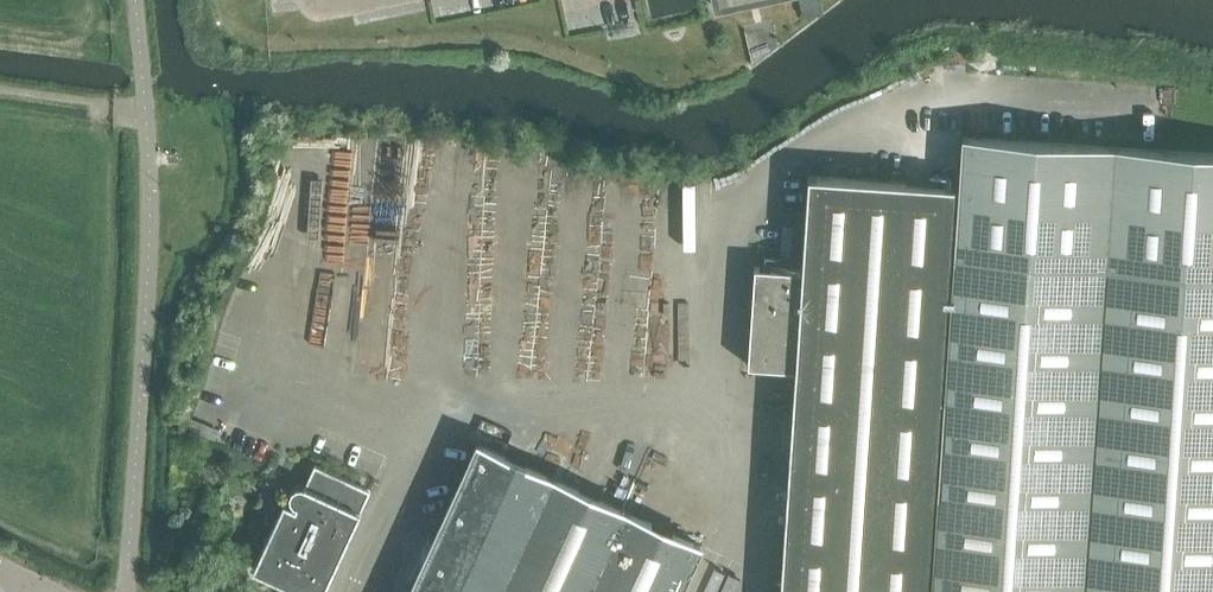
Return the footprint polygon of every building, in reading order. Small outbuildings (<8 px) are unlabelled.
[(803,14),(820,10),(818,0),(800,0),(803,14)] [(960,181),(806,171),(802,263),(754,262),(748,362),(795,364),(780,591),(1212,591),(1212,149),(963,133),(960,181)] [(699,544),(478,442),(409,591),(677,591),(699,544)] [(370,489),(315,464),(305,485),(302,484),(296,485),(292,488),(289,493),(290,498),(293,503),(296,504),(288,523),(276,518),(253,569),(303,591),(322,591),(370,489)]
